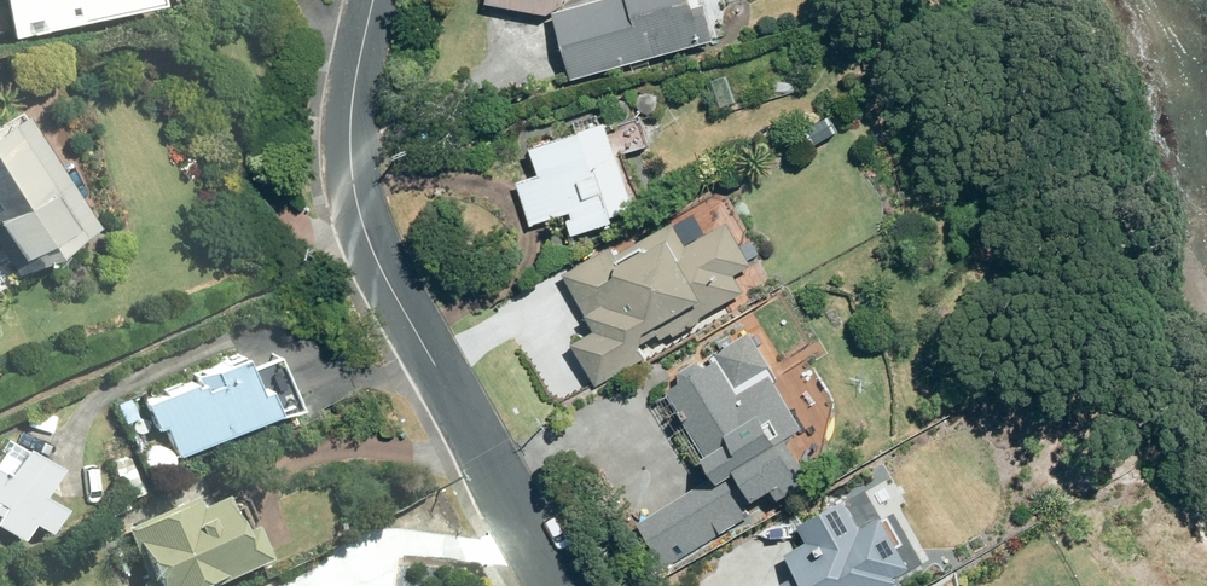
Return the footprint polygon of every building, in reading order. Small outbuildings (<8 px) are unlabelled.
[(7,27),(109,0),(0,0),(0,1),(7,27)] [(548,9),(552,8),(573,77),(714,36),(704,2),(696,4),(694,0),(581,0),(557,7),(556,5),(563,0),(489,0),(548,9)] [(0,119),(0,251),(12,270),(59,240),(57,236),(91,214),(21,105),(0,119)] [(574,216),(567,217),(572,232),(613,218),(610,212),(635,203),(617,151),(646,142),(637,115),(610,124),(607,117),(530,142),(540,171),(517,179),(530,221),(571,207),(574,216)] [(778,124),(760,134),(768,146),(785,135),(778,124)] [(595,327),(571,340),(593,382),(648,353),(640,339),(656,331),(660,337),(672,331),(673,334),(699,320),(699,313),(744,288),(733,269),(750,260),(728,219),(686,242),(674,217),(614,249),(612,245),(562,271),(588,318),(590,317),(595,327)] [(210,363),(216,375),(200,384),(196,376),(190,378),(189,376),(143,398),(156,424),(161,422),(176,451),(259,409),(264,420),(299,403),(272,348),(243,362),(236,349),(210,363)] [(705,450),(704,451),(716,472),(636,521),(664,567),(751,514),(744,502),(755,495),(754,493),(772,482),(779,494),(805,478),(780,436),(803,422),(772,369),(738,389),(717,356),(703,365),(701,362),(691,359),(680,366),(678,372),(682,378),(667,386),(705,450)] [(126,395),(113,401),(122,420),(135,414),(126,395)] [(19,532),(29,514),(45,523),(60,499),(35,485),(53,455),(20,435),(3,466),(0,465),(0,521),(19,532)] [(143,493),(123,447),(103,455),(122,501),(105,507),(109,516),(126,509),(123,501),(143,493)] [(136,580),(139,585),(200,585),(261,556),(246,523),(239,527),(228,503),(225,505),(218,493),(191,506),(187,497),(122,529),(136,559),(139,558),(148,574),(136,580)] [(903,585),(917,578),(891,527),(869,537),(854,506),(802,532),(811,549),(790,559),(801,581),(791,585),(903,585)]
